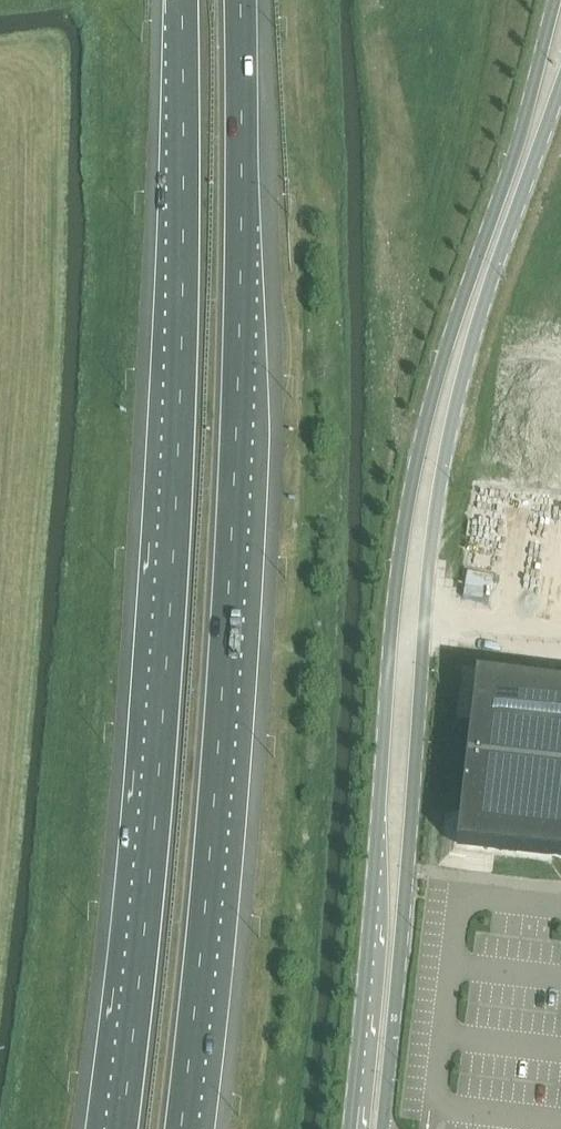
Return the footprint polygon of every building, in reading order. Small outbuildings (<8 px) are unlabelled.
[(469,679),(453,853),(560,863),(560,688),(469,679)]
